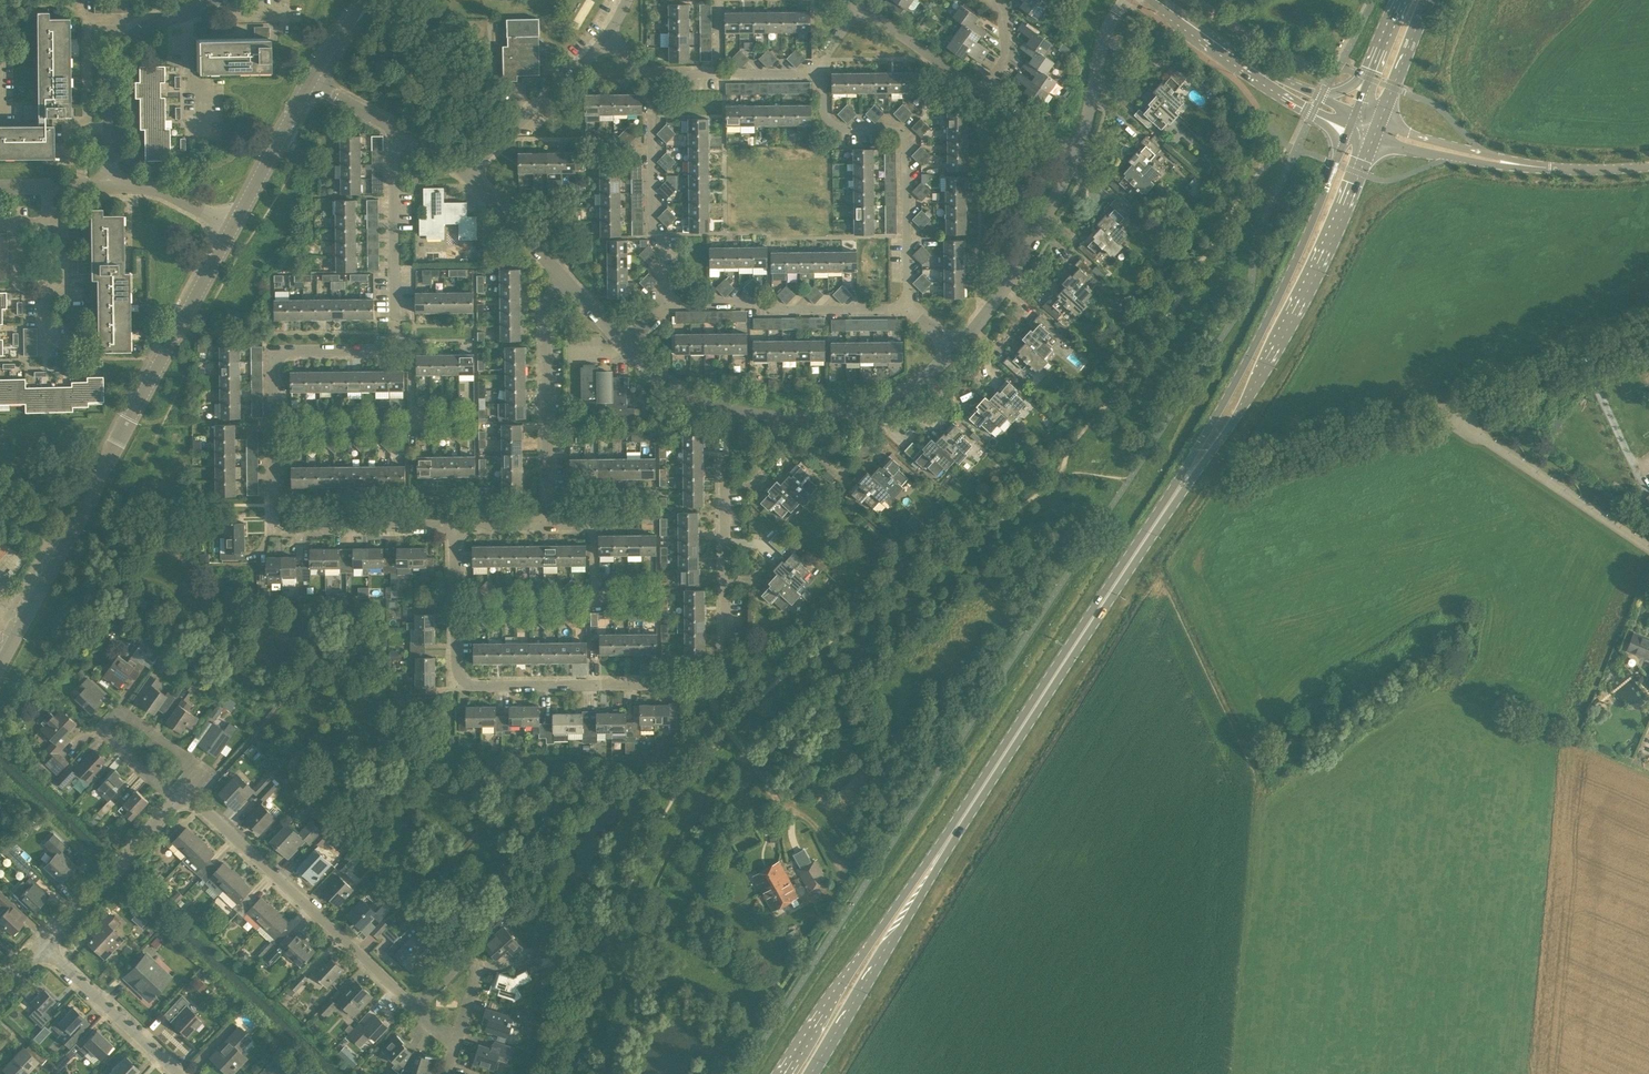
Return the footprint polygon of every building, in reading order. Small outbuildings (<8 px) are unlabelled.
[(886,3),(893,8),(897,3),(906,9),(907,9),(909,10),(911,10),(913,10),(915,9),(920,2),(917,0),(888,0),(886,3)] [(1045,7),(1035,0),(1023,0),(1019,6),(1037,19),(1045,7)] [(669,4),(669,19),(689,19),(689,4),(669,4)] [(700,4),(700,17),(712,17),(711,4),(700,4)] [(962,6),(973,13),(974,11),(964,4),(962,6)] [(961,5),(952,16),(962,24),(963,23),(980,36),(983,38),(988,32),(977,25),(977,26),(974,24),(978,17),(973,13),(962,6),(961,5)] [(768,12),(768,31),(782,31),(781,11),(768,12)] [(781,11),(782,31),(796,31),(796,11),(781,11)] [(810,11),(796,11),(796,31),(810,31),(810,11)] [(37,116),(52,116),(70,116),(69,18),(48,18),(48,12),(36,12),(37,56),(37,60),(37,101),(37,116)] [(725,32),(740,32),(740,12),(725,12),(725,32)] [(740,12),(740,32),(754,32),(753,12),(740,12)] [(753,12),(754,32),(768,31),(768,12),(753,12)] [(712,31),(712,17),(700,17),(700,32),(712,31)] [(504,80),(517,80),(517,75),(540,74),(540,63),(535,63),(535,59),(535,36),(540,36),(539,18),(507,19),(507,46),(503,46),(504,80)] [(669,33),(689,33),(689,19),(669,19),(669,33)] [(1028,34),(1030,36),(1026,42),(1044,55),(1052,44),(1021,22),(1017,28),(1027,36),(1028,34)] [(963,23),(962,24),(954,35),(985,56),(989,50),(979,43),(979,44),(976,42),(980,36),(963,23)] [(260,27),(254,27),(254,37),(198,38),(196,38),(196,71),(267,69),(267,47),(267,27),(260,27)] [(712,45),(712,31),(700,32),(700,46),(712,45)] [(689,33),(669,33),(669,47),(690,47),(689,33)] [(980,62),(985,56),(954,35),(946,46),(964,59),(968,53),(971,55),(970,55),(980,62)] [(1033,55),(1029,61),(1046,74),(1055,62),(1044,55),(1026,42),(1024,40),(1019,47),(1030,55),(1031,53),(1033,55)] [(483,49),(480,43),(473,48),(477,53),(483,49)] [(712,60),(712,45),(700,46),(701,61),(712,60)] [(690,61),(690,47),(669,47),(669,61),(690,61)] [(796,48),(791,53),(801,62),(805,57),(796,48)] [(740,49),(735,54),(745,63),(750,58),(740,49)] [(768,49),(764,54),(773,63),(778,58),(768,49)] [(796,67),(801,62),(791,53),(787,58),(796,67)] [(740,68),(745,63),(735,54),(731,59),(740,68)] [(768,68),(773,63),(764,54),(759,58),(768,68)] [(1046,74),(1029,61),(1026,59),(1022,66),(1032,73),(1033,72),(1036,74),(1031,80),(1048,93),(1057,81),(1046,74)] [(139,82),(160,81),(164,81),(164,66),(139,66),(139,82)] [(1152,91),(1156,94),(1174,111),(1183,102),(1181,100),(1182,98),(1174,91),(1184,79),(1171,67),(1165,73),(1169,76),(1163,84),(1161,82),(1152,91)] [(1023,92),(1040,104),(1048,93),(1031,80),(1018,71),(1013,77),(1024,85),(1025,84),(1027,86),(1023,92)] [(832,92),(847,92),(847,72),(832,72),(832,92)] [(860,92),(860,72),(847,72),(847,92),(860,92)] [(860,72),(860,92),(875,92),(875,72),(860,72)] [(889,98),(889,92),(889,72),(875,72),(875,92),(875,98),(889,98)] [(889,72),(889,92),(903,92),(902,72),(889,72)] [(917,72),(902,72),(903,92),(917,92),(917,72)] [(139,97),(160,97),(160,81),(139,82),(134,82),(135,97),(139,97)] [(781,93),(795,93),(795,81),(781,82),(781,93)] [(811,81),(795,81),(795,93),(811,93),(811,89),(811,81)] [(726,94),(739,94),(739,82),(726,82),(726,94)] [(739,94),(753,93),(753,82),(739,82),(739,94)] [(753,93),(767,93),(767,82),(753,82),(753,93)] [(767,93),(781,93),(781,82),(767,82),(767,93)] [(613,95),(614,114),(628,114),(627,94),(613,95)] [(642,94),(627,94),(628,114),(642,114),(642,94)] [(1178,114),(1174,111),(1156,94),(1147,103),(1149,105),(1142,113),(1138,109),(1133,114),(1147,127),(1152,122),(1161,130),(1167,124),(1166,123),(1167,122),(1170,123),(1178,114)] [(585,115),(600,115),(599,95),(585,95),(585,115)] [(599,95),(600,115),(614,114),(613,95),(599,95)] [(164,97),(160,97),(139,97),(139,113),(165,113),(164,97)] [(894,113),(898,118),(908,108),(903,103),(894,113)] [(769,105),(769,125),(783,125),(783,104),(769,105)] [(783,104),(783,125),(797,124),(797,104),(783,104)] [(811,104),(797,104),(797,124),(812,124),(811,104)] [(847,104),(842,109),(852,118),(857,113),(847,104)] [(875,104),(871,108),(880,118),(885,113),(875,104)] [(726,125),(741,125),(741,105),(726,105),(726,125)] [(741,105),(741,125),(755,125),(755,105),(741,105)] [(755,105),(755,125),(769,125),(769,105),(755,105)] [(875,122),(880,118),(871,108),(866,113),(875,122)] [(912,113),(908,108),(898,118),(903,122),(912,113)] [(847,123),(852,118),(842,109),(838,113),(847,123)] [(1054,115),(1048,110),(1044,115),(1050,120),(1054,115)] [(947,112),(948,127),(968,127),(968,112),(947,112)] [(140,129),(144,129),(165,129),(165,113),(139,113),(140,129)] [(688,119),(689,133),(709,133),(708,118),(688,119)] [(912,128),(917,132),(926,123),(921,118),(912,128)] [(931,127),(926,123),(917,132),(921,137),(931,127)] [(666,124),(662,129),(671,138),(676,133),(666,124)] [(53,125),(38,125),(0,125),(0,158),(41,158),(53,158),(53,125)] [(600,127),(595,132),(604,141),(609,136),(600,127)] [(628,127),(623,132),(633,141),(637,137),(628,127)] [(948,143),(968,142),(968,127),(948,127),(948,143)] [(165,129),(144,129),(144,145),(169,144),(169,129),(165,129)] [(667,143),(671,138),(662,129),(657,133),(667,143)] [(599,146),(604,141),(595,132),(590,137),(599,146)] [(628,146),(633,141),(623,132),(618,136),(628,146)] [(689,147),(709,147),(709,133),(689,133),(689,147)] [(1152,137),(1161,144),(1163,146),(1165,143),(1160,138),(1155,134),(1152,137)] [(341,135),(341,150),(361,150),(361,135),(341,135)] [(372,135),(372,150),(383,150),(383,135),(372,135)] [(1136,151),(1127,161),(1131,164),(1131,163),(1150,180),(1158,171),(1156,169),(1158,167),(1149,160),(1160,149),(1158,147),(1161,144),(1152,137),(1150,140),(1146,136),(1140,142),(1144,145),(1138,153),(1136,151)] [(948,155),(968,154),(968,142),(948,143),(948,155)] [(170,160),(169,144),(144,145),(145,160),(170,160)] [(912,155),(917,160),(926,150),(922,146),(912,155)] [(689,162),(709,161),(709,147),(689,147),(689,162)] [(854,148),(854,163),(874,163),(874,148),(854,148)] [(885,148),(885,163),(897,163),(897,148),(885,148)] [(341,164),(361,164),(361,150),(341,150),(341,164)] [(372,164),(383,164),(383,150),(372,150),(372,164)] [(931,155),(926,150),(917,160),(922,165),(931,155)] [(575,152),(561,153),(561,172),(576,172),(575,152)] [(667,152),(662,157),(671,166),(676,161),(667,152)] [(519,173),(533,173),(533,153),(518,153),(519,173)] [(533,153),(533,173),(547,172),(547,153),(533,153)] [(547,153),(547,172),(561,172),(561,153),(547,153)] [(968,169),(968,154),(948,155),(948,169),(968,169)] [(667,171),(671,166),(662,157),(657,162),(667,171)] [(689,175),(710,175),(709,161),(689,162),(689,175)] [(854,177),(874,177),(874,163),(854,163),(854,177)] [(897,177),(897,163),(885,163),(885,177),(897,177)] [(1145,193),(1153,183),(1150,180),(1131,163),(1131,164),(1122,173),(1124,174),(1118,182),(1114,178),(1108,184),(1123,197),(1133,185),(1141,193),(1143,191),(1145,193)] [(341,178),(361,178),(361,164),(341,164),(341,178)] [(372,178),(384,178),(383,164),(372,164),(372,178)] [(631,165),(631,179),(643,179),(643,164),(631,165)] [(600,165),(600,179),(620,179),(620,165),(600,165)] [(689,189),(710,189),(710,175),(689,175),(689,189)] [(946,176),(946,190),(966,190),(966,176),(946,176)] [(854,191),(874,191),(874,177),(854,177),(854,191)] [(897,191),(897,177),(885,177),(885,191),(897,191)] [(1195,177),(1189,184),(1192,187),(1187,191),(1197,200),(1201,192),(1201,191),(1205,186),(1195,177)] [(361,193),(361,178),(341,178),(341,193),(361,193)] [(384,193),(384,178),(372,178),(372,193),(384,193)] [(619,193),(620,193),(620,179),(600,179),(600,193),(619,193)] [(643,193),(643,179),(631,179),(632,193),(643,193)] [(667,180),(662,185),(672,194),(677,190),(667,180)] [(912,191),(914,193),(916,195),(926,186),(922,182),(912,191)] [(667,199),(672,194),(662,185),(657,190),(667,199)] [(931,191),(926,186),(916,195),(922,201),(931,191)] [(466,202),(444,202),(443,193),(443,188),(424,188),(424,205),(427,205),(427,218),(420,218),(420,234),(428,234),(428,238),(444,238),(444,222),(458,222),(458,218),(466,218),(466,202)] [(708,193),(710,193),(710,189),(689,189),(689,193),(688,193),(688,203),(708,203),(708,193)] [(965,193),(966,193),(966,190),(946,190),(946,193),(945,193),(945,204),(965,204),(965,193)] [(873,205),(875,205),(874,191),(854,191),(854,205),(873,205)] [(897,193),(897,191),(885,191),(885,193),(884,193),(884,205),(896,205),(896,193),(897,193)] [(599,207),(619,207),(619,193),(600,193),(599,193),(599,207)] [(643,207),(643,193),(632,193),(632,207),(643,207)] [(336,200),(336,214),(356,214),(356,199),(336,200)] [(367,200),(367,214),(378,213),(378,199),(367,200)] [(1096,223),(1099,226),(1118,242),(1126,234),(1124,232),(1126,230),(1118,222),(1128,211),(1114,199),(1109,205),(1113,208),(1107,215),(1104,213),(1096,223)] [(688,217),(709,217),(708,203),(688,203),(688,217)] [(945,218),(965,218),(965,204),(945,204),(945,218)] [(1140,217),(1143,213),(1132,204),(1129,207),(1140,217)] [(875,219),(875,205),(873,205),(854,205),(855,219),(873,219),(875,219)] [(896,219),(896,205),(884,205),(885,219),(896,219)] [(599,221),(619,221),(619,207),(599,207),(599,221)] [(643,221),(643,207),(632,207),(632,221),(643,221)] [(102,208),(89,208),(90,253),(78,254),(78,274),(90,274),(90,279),(96,279),(97,351),(129,350),(128,272),(123,272),(122,214),(102,215),(102,208)] [(667,208),(663,213),(672,222),(677,217),(667,208)] [(911,220),(916,224),(925,214),(920,210),(911,220)] [(378,227),(378,213),(367,214),(367,228),(378,227)] [(668,227),(672,222),(663,213),(658,217),(668,227)] [(336,228),(356,228),(356,214),(336,214),(336,228)] [(930,219),(925,214),(916,224),(921,228),(930,219)] [(709,231),(709,217),(688,217),(689,231),(709,231)] [(965,232),(965,218),(945,218),(945,232),(965,232)] [(875,233),(875,219),(873,219),(855,219),(855,234),(873,233),(875,233)] [(896,233),(896,219),(885,219),(885,233),(896,233)] [(620,236),(619,221),(599,221),(600,236),(620,236)] [(643,236),(643,221),(632,221),(632,236),(643,236)] [(1122,246),(1118,242),(1099,226),(1091,235),(1093,236),(1087,243),(1083,240),(1077,246),(1091,259),(1101,248),(1109,255),(1111,253),(1113,255),(1122,246)] [(378,241),(378,227),(367,228),(367,242),(378,241)] [(336,242),(356,242),(356,228),(336,228),(336,242)] [(606,240),(607,254),(627,254),(626,240),(606,240)] [(943,240),(943,254),(963,254),(963,240),(943,240)] [(379,255),(378,241),(367,242),(367,256),(379,255)] [(337,256),(357,256),(356,242),(336,242),(337,256)] [(639,254),(644,259),(653,250),(648,245),(639,254)] [(709,266),(725,266),(725,246),(708,247),(709,266)] [(739,266),(739,246),(725,246),(725,266),(739,266)] [(753,266),(753,246),(739,246),(739,266),(753,266)] [(766,246),(753,246),(753,266),(766,266),(766,246)] [(912,255),(917,259),(925,250),(921,246),(912,255)] [(658,254),(653,250),(644,259),(649,264),(658,254)] [(827,271),(827,250),(813,251),(813,271),(827,271)] [(841,271),(841,250),(827,250),(827,271),(841,271)] [(855,250),(841,250),(841,271),(855,271),(855,250)] [(930,254),(925,250),(917,259),(921,263),(930,254)] [(1101,250),(1096,254),(1104,261),(1108,257),(1101,250)] [(771,271),(785,271),(785,251),(770,251),(771,271)] [(799,271),(799,251),(785,251),(785,271),(799,271)] [(813,271),(813,251),(799,251),(799,271),(808,271),(808,278),(814,278),(813,271)] [(607,268),(627,268),(627,254),(607,254),(607,268)] [(943,268),(963,268),(963,254),(943,254),(943,268)] [(379,270),(379,255),(367,256),(368,270),(379,270)] [(357,270),(357,256),(337,256),(337,271),(357,270)] [(1061,282),(1064,286),(1083,302),(1091,293),(1089,291),(1091,289),(1083,282),(1093,270),(1092,270),(1079,258),(1074,264),(1078,267),(1071,275),(1069,273),(1061,282)] [(1095,266),(1105,275),(1107,273),(1098,264),(1095,266)] [(1102,278),(1105,275),(1095,266),(1092,270),(1093,270),(1102,278)] [(607,282),(627,282),(627,268),(607,268),(607,282)] [(943,282),(963,282),(963,268),(943,268),(943,282)] [(500,269),(500,284),(520,284),(520,269),(500,269)] [(640,282),(644,287),(654,278),(649,273),(640,282)] [(912,283),(917,287),(926,278),(921,274),(912,283)] [(658,282),(654,278),(644,287),(649,292),(658,282)] [(716,288),(720,292),(730,283),(725,278),(716,288)] [(744,287),(748,292),(757,282),(753,278),(744,287)] [(930,282),(926,278),(917,287),(921,292),(930,282)] [(634,296),(633,282),(627,282),(607,282),(607,297),(634,296)] [(762,287),(757,282),(748,292),(753,296),(762,287)] [(963,297),(963,282),(943,282),(943,297),(963,297)] [(734,287),(730,283),(720,292),(725,297),(734,287)] [(520,284),(500,284),(500,298),(520,298),(520,284)] [(832,294),(836,298),(845,289),(841,284),(832,294)] [(776,295),(781,299),(790,290),(785,285),(776,295)] [(803,294),(808,299),(818,289),(813,285),(803,294)] [(1087,305),(1083,302),(1064,286),(1056,295),(1058,297),(1052,304),(1048,300),(1042,306),(1057,319),(1067,307),(1075,315),(1076,313),(1078,315),(1087,305)] [(822,294),(818,289),(808,299),(813,304),(822,294)] [(850,294),(845,289),(836,298),(841,303),(850,294)] [(794,294),(790,290),(781,299),(785,304),(794,294)] [(289,319),(289,299),(289,291),(276,291),(276,299),(274,299),(275,319),(289,319)] [(416,312),(430,312),(430,291),(416,292),(416,312)] [(444,312),(444,291),(430,291),(430,312),(444,312)] [(458,311),(458,291),(444,291),(444,312),(458,311)] [(472,291),(458,291),(458,311),(472,311),(472,291)] [(345,319),(345,298),(331,299),(331,319),(345,319)] [(359,318),(359,298),(345,298),(345,319),(359,318)] [(373,298),(359,298),(359,318),(374,318),(373,298)] [(520,298),(500,298),(500,312),(520,312),(520,298)] [(303,319),(303,299),(289,299),(289,319),(303,319)] [(317,319),(317,299),(303,299),(303,319),(317,319)] [(331,319),(331,299),(317,299),(317,319),(331,319)] [(676,322),(689,322),(689,310),(676,310),(676,322)] [(689,322),(704,321),(703,310),(689,310),(689,322)] [(704,321),(717,321),(717,310),(703,310),(704,321)] [(717,321),(731,321),(731,310),(717,310),(717,321)] [(520,312),(500,312),(500,326),(520,325),(520,312)] [(1021,338),(1025,341),(1044,357),(1052,348),(1050,346),(1052,344),(1043,337),(1054,326),(1039,313),(1034,319),(1038,322),(1032,329),(1030,328),(1021,338)] [(753,328),(767,328),(767,317),(753,317),(753,328)] [(767,328),(781,328),(781,317),(767,317),(767,328)] [(781,328),(795,328),(795,317),(781,317),(781,328)] [(795,328),(809,328),(809,317),(795,317),(795,328)] [(830,330),(845,330),(845,318),(830,318),(830,330)] [(845,330),(859,330),(859,318),(845,318),(845,330)] [(859,330),(873,330),(873,318),(859,318),(859,330)] [(873,330),(887,330),(887,318),(873,318),(873,330)] [(1059,321),(1056,324),(1065,332),(1067,329),(1059,321)] [(1061,336),(1065,332),(1056,324),(1055,324),(1058,327),(1055,331),(1061,336)] [(521,340),(520,325),(500,326),(500,340),(521,340)] [(718,353),(718,332),(704,333),(705,353),(718,353)] [(732,353),(732,332),(718,332),(718,353),(732,353)] [(746,332),(732,332),(732,353),(746,353),(746,332)] [(676,353),(691,353),(690,333),(676,333),(676,353)] [(705,353),(704,333),(690,333),(691,353),(705,353)] [(753,359),(768,359),(768,339),(753,340),(753,359)] [(768,339),(768,359),(782,359),(782,339),(768,339)] [(782,359),(795,359),(795,339),(782,339),(782,359)] [(795,339),(795,359),(809,359),(809,339),(795,339)] [(824,339),(809,339),(809,359),(824,359),(824,339)] [(831,361),(845,361),(845,341),(831,341),(831,361)] [(859,361),(859,341),(845,341),(845,361),(859,361)] [(873,361),(873,341),(859,341),(859,361),(873,361)] [(887,361),(887,341),(873,341),(873,361),(887,361)] [(901,341),(887,341),(887,361),(902,360),(901,341)] [(1047,361),(1044,357),(1025,341),(1017,351),(1019,352),(1012,360),(1008,356),(1003,362),(1017,375),(1027,363),(1035,370),(1037,369),(1039,370),(1047,361)] [(251,346),(251,361),(262,361),(262,346),(251,346)] [(505,346),(505,361),(525,361),(525,346),(505,346)] [(220,347),(220,361),(239,361),(239,347),(220,347)] [(459,373),(459,353),(445,354),(445,374),(459,373)] [(473,353),(459,353),(459,373),(474,373),(473,353)] [(417,374),(431,374),(431,354),(416,354),(417,374)] [(445,374),(445,354),(431,354),(431,374),(445,374)] [(220,374),(240,374),(239,361),(220,361),(220,374)] [(263,375),(262,361),(251,361),(251,375),(263,375)] [(506,375),(526,375),(525,361),(505,361),(506,375)] [(626,408),(626,387),(628,387),(628,376),(611,376),(611,370),(609,370),(609,368),(600,368),(600,370),(598,370),(598,367),(596,367),(596,364),(583,364),(583,367),(581,367),(581,388),(581,398),(590,398),(590,401),(581,401),(581,403),(581,404),(582,406),(582,407),(583,409),(585,412),(586,413),(587,414),(590,415),(590,416),(610,416),(610,418),(611,418),(611,421),(633,421),(633,408),(626,408)] [(376,390),(376,370),(361,371),(361,390),(376,390)] [(390,390),(390,370),(376,370),(376,390),(390,390)] [(403,370),(390,370),(390,390),(403,390),(403,370)] [(290,391),(305,391),(305,371),(290,371),(290,391)] [(320,391),(319,371),(305,371),(305,391),(320,391)] [(333,391),(333,371),(319,371),(320,391),(333,391)] [(348,391),(347,371),(333,371),(333,391),(348,391)] [(361,390),(361,371),(347,371),(348,391),(361,390)] [(240,374),(220,374),(220,389),(240,388),(240,374)] [(263,389),(263,375),(251,375),(252,389),(263,389)] [(506,389),(526,389),(526,375),(506,375),(506,389)] [(87,381),(72,382),(73,407),(87,407),(87,402),(88,402),(88,377),(86,377),(87,381)] [(103,377),(88,377),(88,402),(103,402),(103,377)] [(11,404),(10,379),(0,379),(0,404),(11,404)] [(24,379),(10,379),(11,404),(25,404),(25,388),(24,379)] [(1006,380),(988,400),(1007,418),(1011,421),(1018,414),(1016,412),(1025,402),(1015,394),(1018,391),(1006,380)] [(72,407),(73,407),(72,382),(71,382),(71,386),(56,387),(57,412),(72,411),(72,407)] [(25,413),(41,412),(41,387),(25,388),(25,404),(25,413)] [(41,412),(57,412),(56,387),(41,387),(41,412)] [(220,403),(240,402),(240,388),(220,389),(220,403)] [(263,403),(263,389),(252,389),(252,403),(263,403)] [(506,403),(526,403),(526,389),(506,389),(506,403)] [(422,404),(427,409),(436,399),(431,394),(422,404)] [(450,404),(455,408),(464,399),(459,394),(450,404)] [(1001,425),(1007,418),(988,400),(984,396),(966,416),(978,427),(981,424),(990,432),(998,423),(1001,425)] [(441,404),(436,399),(427,409),(431,413),(441,404)] [(469,403),(464,399),(455,408),(460,413),(469,403)] [(240,417),(240,402),(220,403),(220,418),(240,417)] [(263,417),(263,403),(252,403),(252,417),(263,417)] [(324,413),(329,418),(338,408),(333,403),(324,413)] [(352,413),(357,418),(366,408),(361,403),(352,413)] [(380,413),(385,417),(394,408),(389,403),(380,413)] [(526,418),(526,403),(506,403),(506,418),(526,418)] [(296,414),(301,418),(310,409),(306,404),(296,414)] [(343,413),(338,408),(329,418),(334,423),(343,413)] [(371,413),(366,408),(357,418),(362,422),(371,413)] [(399,413),(394,408),(385,417),(390,422),(399,413)] [(315,414),(310,409),(301,418),(306,423),(315,414)] [(485,439),(485,432),(493,432),(493,422),(479,423),(479,430),(479,439),(485,439)] [(246,424),(246,438),(258,438),(258,423),(246,424)] [(952,423),(935,442),(953,460),(958,464),(964,456),(962,454),(971,445),(962,437),(965,434),(952,423)] [(214,424),(214,439),(235,439),(235,424),(214,424)] [(502,424),(502,439),(522,439),(522,424),(502,424)] [(431,425),(427,429),(436,439),(441,434),(431,425)] [(460,425),(455,429),(464,439),(469,434),(460,425)] [(432,444),(436,439),(427,429),(422,434),(432,444)] [(460,443),(464,439),(455,429),(450,434),(460,443)] [(973,432),(970,435),(977,442),(980,438),(973,432)] [(334,433),(329,438),(338,447),(343,443),(334,433)] [(362,433),(358,438),(367,447),(372,443),(362,433)] [(306,434),(301,439),(311,448),(316,443),(306,434)] [(390,434),(385,438),(395,448),(399,443),(390,434)] [(683,435),(683,449),(703,449),(703,434),(683,435)] [(246,438),(247,453),(258,452),(258,438),(246,438)] [(333,452),(338,447),(329,438),(324,443),(333,452)] [(362,452),(367,447),(358,438),(353,443),(362,452)] [(390,452),(395,448),(385,438),(381,443),(390,452)] [(215,453),(235,452),(235,439),(214,439),(215,453)] [(306,453),(311,448),(301,439),(296,444),(306,453)] [(502,453),(522,453),(522,439),(502,439),(502,453)] [(953,460),(935,442),(930,439),(920,450),(913,443),(905,452),(914,460),(920,465),(924,469),(926,466),(936,475),(944,465),(947,467),(953,460)] [(1032,452),(1038,446),(1034,443),(1029,449),(1032,452)] [(683,464),(703,463),(703,449),(683,449),(683,464)] [(215,466),(235,466),(235,452),(215,453),(215,466)] [(247,453),(247,467),(258,467),(258,452),(247,453)] [(502,467),(522,467),(522,453),(502,453),(502,467)] [(475,455),(460,456),(460,476),(475,476),(475,455)] [(418,476),(433,476),(433,456),(418,456),(418,476)] [(446,476),(446,456),(433,456),(433,476),(446,476)] [(460,476),(460,456),(446,456),(446,476),(460,476)] [(888,456),(870,476),(889,493),(893,497),(901,489),(898,487),(907,478),(898,470),(900,467),(888,456)] [(570,478),(585,478),(584,457),(569,458),(570,478)] [(584,457),(585,478),(599,478),(598,457),(584,457)] [(598,457),(599,478),(613,477),(613,457),(598,457)] [(613,457),(613,477),(627,477),(626,457),(613,457)] [(626,457),(627,477),(641,477),(641,457),(626,457)] [(654,457),(641,457),(641,477),(655,477),(654,457)] [(920,465),(914,460),(911,464),(916,469),(920,465)] [(683,477),(703,477),(703,463),(683,464),(683,477)] [(797,464),(779,484),(799,502),(803,506),(810,498),(807,496),(816,486),(807,478),(809,475),(797,464)] [(334,485),(334,465),(320,466),(320,486),(334,485)] [(348,485),(348,465),(334,465),(334,485),(348,485)] [(362,485),(362,465),(348,465),(348,485),(362,485)] [(376,485),(376,465),(362,465),(362,485),(376,485)] [(376,465),(376,485),(390,485),(390,465),(376,465)] [(404,465),(390,465),(390,485),(404,485),(404,465)] [(215,480),(235,480),(235,466),(215,466),(215,480)] [(291,486),(307,486),(306,466),(291,466),(291,486)] [(320,486),(320,466),(306,466),(307,486),(320,486)] [(247,467),(247,481),(259,481),(258,467),(247,467)] [(503,481),(523,481),(522,467),(502,467),(503,481)] [(883,501),(889,493),(870,476),(866,472),(848,492),(860,503),(863,500),(872,509),(881,499),(883,501)] [(683,491),(703,491),(703,477),(683,477),(683,491)] [(235,495),(235,480),(215,480),(215,495),(235,495)] [(799,502),(779,484),(775,480),(757,501),(769,511),(772,509),(781,517),(790,508),(792,510),(799,502)] [(259,494),(259,481),(247,481),(247,495),(259,494)] [(523,495),(523,481),(503,481),(503,495),(523,495)] [(703,505),(703,491),(683,491),(683,506),(703,505)] [(678,512),(678,528),(698,527),(698,512),(678,512)] [(224,522),(224,537),(243,537),(243,522),(235,522),(235,515),(219,515),(219,522),(224,522)] [(914,527),(918,531),(923,525),(919,521),(914,527)] [(678,542),(698,542),(698,527),(678,528),(678,542)] [(781,552),(790,542),(777,531),(769,540),(781,552)] [(628,553),(628,533),(614,534),(614,554),(628,553)] [(642,553),(642,533),(628,533),(628,553),(642,553)] [(655,533),(642,533),(642,553),(656,553),(655,533)] [(599,554),(614,554),(614,534),(599,534),(599,554)] [(243,551),(243,537),(224,537),(219,537),(220,559),(235,559),(235,551),(243,551)] [(678,555),(698,555),(698,542),(678,542),(678,555)] [(544,564),(543,544),(529,545),(530,565),(544,564)] [(558,564),(558,544),(543,544),(544,564),(558,564)] [(571,564),(571,544),(558,544),(558,564),(571,564)] [(585,544),(571,544),(571,564),(586,564),(585,544)] [(502,565),(502,545),(488,546),(488,566),(502,565)] [(516,565),(516,545),(502,545),(502,565),(516,565)] [(530,565),(529,545),(516,545),(516,565),(530,565)] [(473,566),(488,566),(488,546),(472,546),(473,550),(473,566)] [(367,574),(367,566),(367,547),(353,548),(353,557),(345,557),(346,572),(353,572),(353,566),(361,566),(361,574),(367,574)] [(381,547),(367,547),(367,566),(382,566),(382,571),(389,571),(389,557),(382,557),(381,547)] [(396,557),(389,557),(389,571),(389,580),(396,580),(396,573),(411,572),(411,566),(410,547),(396,547),(396,557)] [(425,547),(410,547),(411,566),(425,566),(425,571),(432,571),(432,556),(425,556),(425,547)] [(324,573),(324,572),(323,548),(309,548),(309,568),(303,568),(303,580),(311,580),(311,567),(317,567),(317,573),(324,573)] [(338,548),(323,548),(324,572),(326,573),(336,573),(338,572),(346,572),(345,557),(338,557),(338,548)] [(772,570),(776,573),(796,591),(803,583),(801,581),(810,572),(800,563),(803,561),(791,550),(772,570)] [(678,569),(698,569),(698,555),(678,555),(678,569)] [(281,583),(281,575),(280,556),(266,556),(266,566),(259,566),(259,580),(266,580),(267,583),(281,583)] [(295,556),(280,556),(281,575),(296,575),(296,580),(303,580),(303,568),(295,568),(295,556)] [(698,583),(698,569),(678,569),(679,583),(698,583)] [(632,581),(637,585),(646,576),(642,571),(632,581)] [(605,581),(610,585),(619,576),(614,572),(605,581)] [(800,595),(796,591),(776,573),(758,593),(770,604),(772,601),(782,610),(791,601),(793,603),(800,595)] [(623,581),(619,576),(610,585),(614,590),(623,581)] [(651,581),(646,576),(637,585),(642,590),(651,581)] [(508,589),(512,593),(521,584),(517,579),(508,589)] [(535,588),(540,593),(549,583),(545,579),(535,588)] [(563,588),(568,592),(577,583),(572,579),(563,588)] [(479,589),(484,594),(494,584),(489,580),(479,589)] [(554,588),(549,583),(540,593),(544,597),(554,588)] [(581,588),(577,583),(568,592),(572,597),(581,588)] [(498,589),(494,584),(484,594),(488,598),(498,589)] [(526,589),(521,584),(512,593),(517,598),(526,589)] [(684,590),(684,604),(704,604),(704,590),(684,590)] [(260,600),(269,600),(269,598),(269,591),(260,591),(260,599),(260,600)] [(614,601),(609,606),(618,615),(623,610),(614,601)] [(642,601),(637,606),(646,615),(651,610),(642,601)] [(684,618),(704,618),(704,604),(684,604),(684,618)] [(409,613),(414,613),(414,622),(407,622),(407,628),(433,628),(433,613),(423,613),(423,606),(409,606),(409,613)] [(614,620),(618,615),(609,606),(605,610),(613,619),(614,620)] [(642,619),(646,615),(637,606),(633,610),(642,619)] [(1622,625),(1626,613),(1611,608),(1606,620),(1622,625)] [(489,609),(484,615),(493,624),(499,619),(489,609)] [(517,609),(512,614),(521,624),(526,618),(517,609)] [(545,609),(539,614),(549,623),(554,618),(545,609)] [(572,609),(567,614),(577,623),(581,618),(572,609)] [(598,612),(591,612),(591,625),(598,625),(598,619),(613,619),(605,610),(604,611),(598,612)] [(517,628),(521,624),(512,614),(507,619),(517,628)] [(544,628),(549,623),(539,614),(535,618),(544,628)] [(572,627),(577,623),(567,614),(563,618),(572,627)] [(489,628),(493,624),(484,615),(480,619),(489,628)] [(684,632),(704,632),(704,618),(684,618),(684,632)] [(424,642),(433,642),(433,628),(407,628),(407,629),(414,629),(414,642),(409,642),(409,650),(424,649),(424,642)] [(629,653),(628,632),(614,633),(615,653),(629,653)] [(642,653),(642,632),(628,632),(629,653),(642,653)] [(657,632),(642,632),(642,653),(657,653),(657,632)] [(684,646),(704,646),(704,632),(684,632),(684,646)] [(600,653),(615,653),(614,633),(600,633),(600,653)] [(1632,634),(1626,652),(1648,660),(1648,640),(1648,641),(1642,638),(1642,637),(1632,634)] [(150,651),(154,644),(145,638),(140,644),(150,651)] [(559,661),(559,641),(544,642),(545,662),(559,661)] [(572,661),(572,641),(559,641),(559,661),(572,661)] [(586,641),(572,641),(572,661),(587,661),(586,641)] [(474,663),(489,662),(489,642),(474,643),(474,663)] [(503,662),(503,642),(489,642),(489,662),(503,662)] [(517,662),(517,642),(503,642),(503,662),(517,662)] [(531,662),(531,642),(517,642),(517,662),(531,662)] [(545,662),(544,642),(531,642),(531,662),(545,662)] [(704,661),(704,646),(684,646),(684,661),(704,661)] [(433,657),(424,657),(424,649),(409,650),(409,657),(414,657),(414,667),(410,667),(410,671),(414,671),(433,671),(433,657)] [(73,650),(70,654),(75,659),(78,654),(73,650)] [(173,661),(163,653),(154,665),(165,673),(173,661)] [(145,665),(131,656),(127,661),(118,654),(113,661),(114,662),(104,676),(110,680),(113,683),(114,683),(119,687),(128,675),(135,679),(145,665)] [(82,676),(86,672),(81,668),(77,672),(82,676)] [(424,686),(434,686),(433,671),(414,671),(415,686),(410,686),(410,693),(424,693),(424,686)] [(201,679),(194,674),(185,686),(192,691),(201,679)] [(158,707),(165,712),(175,698),(168,693),(166,695),(156,688),(161,682),(151,675),(139,692),(145,697),(140,703),(154,713),(158,707)] [(92,713),(103,702),(94,694),(99,689),(87,678),(82,683),(86,687),(76,698),(92,713)] [(183,699),(167,722),(181,732),(187,723),(193,727),(199,719),(187,711),(191,705),(183,699)] [(215,720),(225,707),(219,703),(209,716),(215,720)] [(639,704),(640,721),(632,721),(632,736),(640,736),(640,731),(654,731),(654,704),(639,704)] [(669,713),(668,704),(654,704),(654,731),(655,731),(655,723),(668,723),(668,728),(676,728),(676,713),(669,713)] [(466,730),(466,724),(480,724),(480,705),(466,706),(466,715),(458,715),(459,730),(466,730)] [(480,705),(480,724),(496,724),(496,735),(502,735),(502,715),(494,715),(494,705),(480,705)] [(510,730),(510,724),(524,724),(523,705),(509,705),(509,715),(502,715),(502,735),(503,735),(503,730),(510,730)] [(538,722),(538,705),(523,705),(524,724),(532,724),(532,733),(538,733),(538,737),(545,737),(545,722),(538,722)] [(611,710),(611,712),(610,712),(611,739),(619,739),(619,741),(632,741),(632,736),(632,721),(625,721),(625,712),(618,712),(618,710),(616,708),(612,709),(611,710)] [(61,709),(55,716),(50,712),(41,722),(44,725),(41,728),(54,741),(47,748),(54,755),(46,763),(57,773),(68,762),(58,752),(70,739),(63,732),(74,721),(61,709)] [(552,713),(553,722),(545,722),(545,737),(545,741),(553,741),(553,739),(567,739),(567,731),(567,712),(552,713)] [(567,731),(581,731),(581,743),(589,743),(589,722),(581,722),(581,712),(567,712),(567,731)] [(596,743),(596,731),(605,731),(605,739),(611,739),(610,712),(596,712),(596,722),(589,722),(589,743),(596,743)] [(198,744),(217,757),(232,736),(213,722),(198,744)] [(88,781),(103,766),(102,764),(106,760),(94,750),(76,769),(88,781)] [(275,775),(280,770),(274,765),(270,770),(275,775)] [(68,767),(56,781),(63,788),(75,774),(68,767)] [(116,792),(115,791),(124,781),(119,777),(121,775),(115,769),(98,787),(103,792),(102,794),(108,801),(97,812),(101,817),(113,805),(109,800),(116,792)] [(285,775),(281,771),(275,778),(279,782),(285,775)] [(258,782),(264,788),(271,780),(274,777),(268,772),(258,782)] [(243,780),(240,784),(233,778),(219,793),(226,799),(225,799),(236,810),(239,806),(254,790),(243,780)] [(271,780),(264,788),(259,794),(265,799),(277,786),(271,780)] [(126,814),(132,819),(149,801),(137,790),(119,810),(125,816),(126,814)] [(254,807),(256,809),(246,819),(260,832),(275,817),(259,802),(254,807)] [(309,844),(313,840),(322,831),(310,821),(299,833),(289,824),(271,843),(282,853),(291,843),(296,848),(304,839),(309,844)] [(198,839),(187,828),(182,833),(177,828),(164,842),(183,859),(187,855),(201,840),(199,838),(198,839)] [(325,828),(322,831),(313,840),(320,846),(331,834),(325,828)] [(66,846),(53,833),(43,844),(54,855),(43,866),(60,883),(72,871),(64,863),(68,858),(61,851),(66,846)] [(224,863),(219,868),(210,858),(214,854),(203,843),(203,842),(201,840),(187,855),(183,859),(196,871),(220,894),(224,890),(238,875),(236,873),(236,874),(224,863)] [(331,863),(315,848),(297,867),(313,883),(317,878),(318,879),(321,876),(320,876),(331,863)] [(801,868),(811,862),(804,849),(793,855),(801,868)] [(26,873),(31,867),(26,863),(12,850),(7,855),(21,868),(26,873)] [(345,871),(356,858),(350,852),(338,864),(345,871)] [(797,870),(809,890),(826,881),(815,860),(811,862),(801,868),(797,870)] [(752,876),(772,911),(798,896),(779,861),(752,876)] [(149,877),(158,885),(165,877),(156,870),(149,877)] [(261,898),(256,903),(247,894),(251,888),(240,878),(241,877),(238,875),(224,890),(220,894),(257,929),(261,925),(276,910),(274,908),(273,909),(261,898)] [(353,889),(338,875),(322,891),(338,906),(353,889)] [(45,892),(29,877),(25,882),(23,881),(13,892),(28,907),(33,911),(44,900),(41,897),(45,892)] [(413,881),(412,883),(418,889),(421,886),(415,880),(413,881)] [(398,889),(392,895),(399,901),(405,895),(398,889)] [(177,891),(172,896),(177,901),(182,895),(177,891)] [(23,923),(21,921),(26,917),(0,892),(0,903),(7,910),(0,917),(0,929),(2,930),(5,927),(12,934),(23,923)] [(370,908),(362,900),(348,915),(362,928),(374,915),(378,920),(390,907),(379,898),(370,908)] [(275,938),(289,923),(277,913),(278,912),(276,910),(261,925),(257,929),(270,941),(274,937),(275,938)] [(88,943),(104,959),(115,948),(110,943),(118,935),(112,929),(118,923),(107,913),(93,928),(98,933),(91,940),(90,939),(88,940),(90,941),(88,943)] [(137,913),(133,919),(143,925),(147,920),(137,913)] [(372,932),(377,937),(388,925),(382,920),(372,932)] [(404,933),(400,937),(421,956),(433,943),(427,937),(432,931),(422,921),(416,927),(419,930),(410,939),(404,933)] [(215,922),(212,929),(218,932),(221,924),(215,922)] [(496,958),(507,948),(513,954),(522,947),(504,927),(484,945),(496,958)] [(303,940),(304,940),(305,939),(299,933),(285,949),(303,965),(308,960),(307,959),(315,951),(303,940)] [(389,946),(394,941),(387,935),(382,940),(389,946)] [(161,941),(157,937),(151,943),(156,947),(161,941)] [(400,937),(398,940),(387,952),(402,966),(405,963),(410,968),(421,956),(400,937)] [(271,941),(259,954),(264,959),(276,946),(271,941)] [(536,945),(539,957),(540,957),(554,954),(551,942),(536,945)] [(276,946),(264,959),(270,964),(282,951),(276,946)] [(170,977),(146,954),(124,977),(133,986),(135,984),(151,998),(170,977)] [(558,955),(550,956),(552,963),(559,961),(558,955)] [(540,957),(539,957),(525,960),(526,967),(542,964),(540,957)] [(312,972),(328,987),(344,969),(332,958),(327,963),(323,960),(312,972)] [(517,988),(518,984),(521,983),(522,984),(531,979),(526,969),(517,974),(517,975),(514,977),(497,972),(495,979),(493,978),(489,990),(499,993),(498,994),(513,998),(513,1000),(520,996),(517,988)] [(295,990),(308,977),(302,972),(290,985),(295,990)] [(201,980),(196,985),(201,990),(206,985),(201,980)] [(372,996),(356,981),(338,1001),(354,1016),(372,996)] [(29,990),(25,994),(31,1000),(30,1001),(36,1007),(30,1014),(43,1026),(51,1017),(44,1011),(54,1000),(42,988),(35,996),(29,990)] [(182,995),(173,1004),(180,1011),(171,1021),(187,1036),(202,1021),(186,1006),(189,1002),(182,995)] [(325,1015),(336,1003),(330,997),(319,1009),(325,1015)] [(76,1039),(75,1037),(89,1023),(72,1007),(65,1015),(63,1012),(53,1022),(59,1028),(63,1028),(67,1031),(60,1038),(60,1037),(59,1038),(69,1047),(76,1039)] [(513,1009),(511,1016),(487,1008),(482,1022),(488,1024),(486,1030),(506,1037),(511,1024),(521,1027),(525,1013),(513,1009)] [(370,1035),(375,1039),(388,1026),(376,1015),(364,1027),(359,1023),(349,1034),(361,1045),(370,1035)] [(536,1016),(535,1020),(537,1024),(540,1025),(543,1018),(536,1016)] [(210,1058),(227,1073),(231,1073),(239,1066),(246,1059),(239,1052),(251,1038),(239,1027),(210,1058)] [(112,1045),(97,1030),(95,1032),(84,1044),(77,1052),(82,1057),(90,1049),(100,1058),(112,1045)] [(33,1038),(38,1043),(42,1039),(37,1034),(33,1038)] [(397,1035),(382,1051),(396,1063),(392,1067),(400,1073),(412,1054),(406,1049),(407,1048),(402,1044),(404,1042),(397,1035)] [(514,1048),(495,1042),(492,1049),(480,1045),(477,1054),(471,1053),(469,1060),(474,1062),(474,1063),(494,1069),(497,1059),(509,1063),(514,1048)] [(22,1046),(12,1057),(27,1072),(37,1061),(40,1064),(45,1058),(32,1045),(26,1050),(22,1046)] [(345,1047),(339,1054),(353,1067),(359,1060),(345,1047)] [(58,1071),(72,1056),(67,1052),(54,1066),(58,1071)] [(419,1057),(412,1054),(400,1073),(401,1073),(402,1073),(405,1073),(431,1073),(436,1058),(426,1054),(425,1057),(420,1056),(419,1057)] [(27,1072),(12,1057),(2,1068),(6,1072),(4,1073),(25,1073),(27,1072)] [(124,1057),(109,1073),(110,1073),(134,1073),(138,1069),(124,1057)] [(275,1067),(280,1062),(274,1057),(262,1070),(266,1073),(282,1073),(275,1067)] [(285,1063),(294,1071),(299,1066),(291,1058),(285,1063)]
